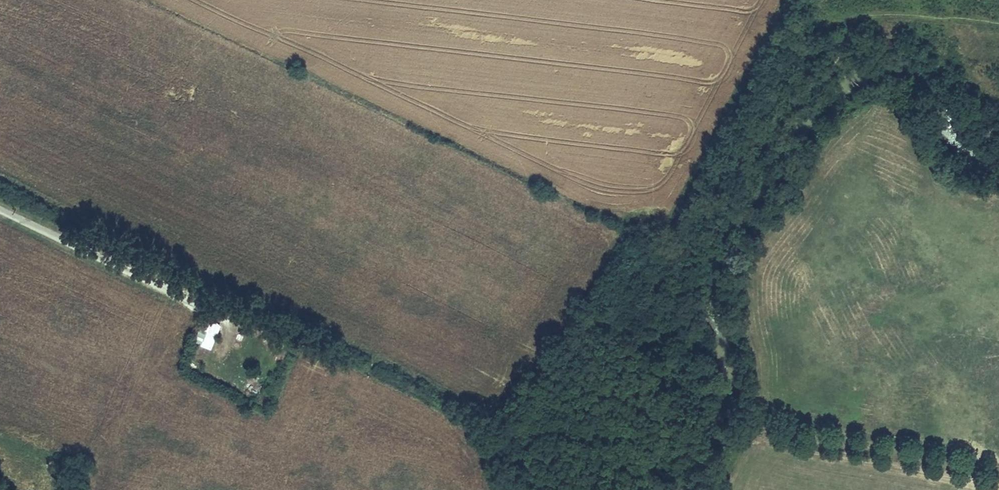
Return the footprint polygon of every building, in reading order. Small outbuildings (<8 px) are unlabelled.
[(206,318),(199,343),(213,347),(220,321),(206,318)]
